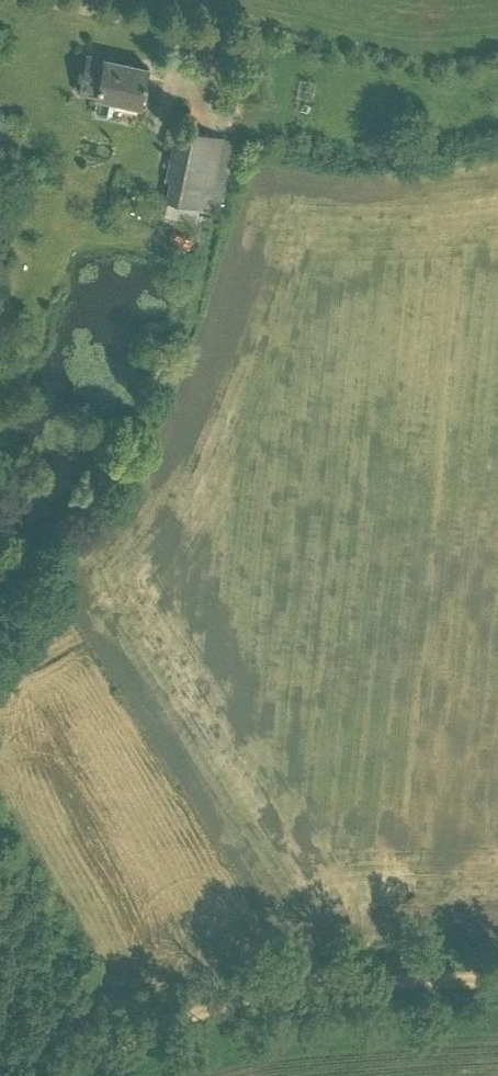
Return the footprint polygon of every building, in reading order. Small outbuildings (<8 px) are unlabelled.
[(81,91),(97,95),(94,111),(97,116),(107,118),(112,115),(115,99),(141,105),(149,68),(106,59),(105,60),(88,56),(81,91)] [(198,208),(208,210),(220,212),(236,140),(168,126),(165,140),(173,142),(164,180),(169,181),(165,201),(168,201),(166,213),(196,219),(198,208)] [(15,683),(0,669),(0,697),(15,683)]
